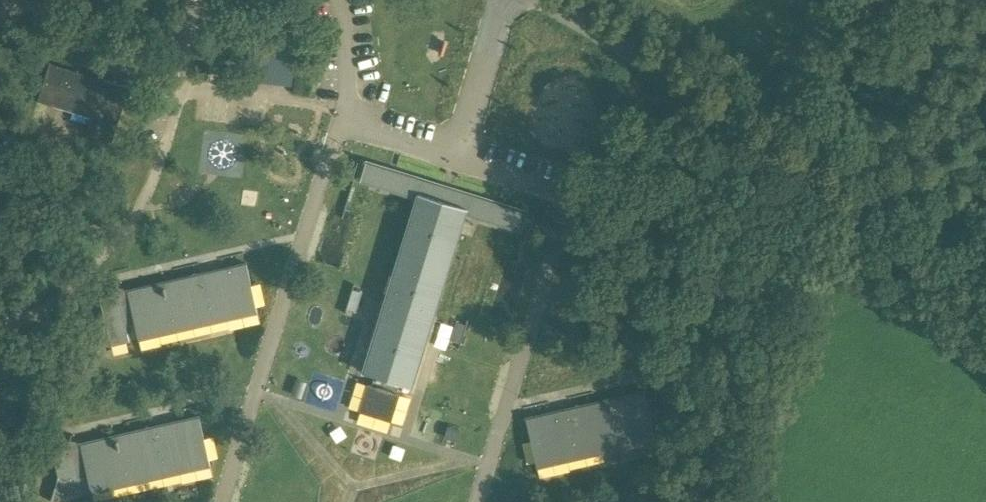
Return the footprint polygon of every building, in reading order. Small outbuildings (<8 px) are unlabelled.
[(254,38),(250,79),(290,84),(295,42),(254,38)] [(31,116),(113,141),(129,87),(50,61),(31,116)] [(366,162),(361,178),(418,196),(363,372),(412,387),(466,211),(523,228),(528,211),(366,162)] [(247,262),(217,269),(128,290),(117,286),(115,292),(100,296),(107,321),(100,342),(112,345),(130,341),(126,324),(135,321),(139,339),(258,312),(247,262)] [(356,310),(362,291),(353,288),(347,307),(356,310)] [(461,342),(467,324),(458,321),(452,339),(461,342)] [(395,417),(401,389),(367,381),(361,409),(395,417)] [(645,390),(526,417),(537,466),(658,438),(653,421),(669,418),(663,396),(647,400),(645,390)] [(53,449),(59,477),(54,495),(64,498),(82,494),(79,476),(88,474),(92,492),(211,464),(200,415),(81,443),(70,439),(68,445),(53,449)]
